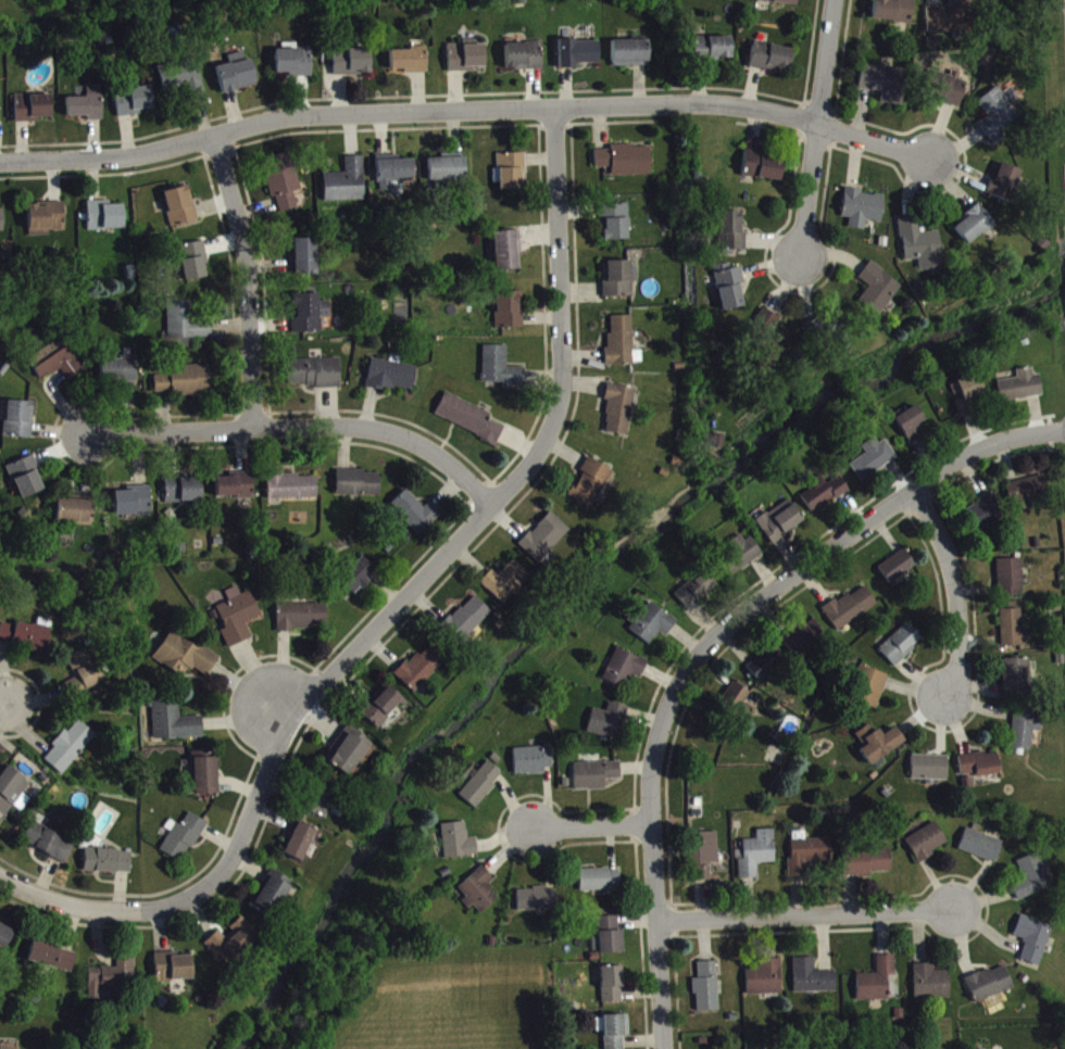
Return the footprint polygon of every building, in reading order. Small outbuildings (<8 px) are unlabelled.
[(757,6),(796,9),(797,0),(758,0),(757,6)] [(910,29),(914,2),(901,0),(898,0),(897,5),(875,2),(872,23),(910,29)] [(928,36),(973,35),(972,0),(949,0),(950,11),(927,11),(928,36)] [(693,42),(694,64),(732,63),(731,41),(693,42)] [(599,44),(560,45),(560,73),(576,73),(576,69),(599,68),(599,44)] [(649,71),(648,44),(612,45),(613,72),(649,71)] [(787,78),(793,54),(754,45),(748,69),(787,78)] [(543,74),(542,47),(506,48),(507,74),(543,74)] [(450,76),(473,76),(473,72),(486,72),(485,49),(449,49),(450,76)] [(277,53),(278,80),(314,80),(313,52),(277,53)] [(371,52),(336,54),(336,80),(372,79),(371,52)] [(429,78),(428,53),(392,54),(392,74),(405,74),(405,78),(429,78)] [(254,63),(247,64),(245,57),(229,59),(230,68),(218,70),(222,97),(259,91),(254,63)] [(166,102),(206,95),(201,67),(161,74),(166,102)] [(907,74),(862,68),(859,93),(882,96),(880,107),(902,110),(907,74)] [(952,81),(929,74),(922,99),(959,110),(968,83),(953,78),(952,81)] [(68,121),(89,121),(89,125),(104,125),(103,91),(88,91),(89,101),(68,102),(68,121)] [(978,106),(989,121),(979,128),(996,151),(1007,143),(1001,135),(1021,120),(1011,107),(1018,102),(1011,91),(1003,97),(998,91),(978,106)] [(119,121),(142,119),(142,114),(154,113),(152,92),(116,95),(119,121)] [(53,121),(52,99),(16,99),(17,127),(40,126),(40,122),(53,121)] [(651,149),(610,151),(610,154),(595,155),(595,174),(606,174),(607,181),(651,180),(651,149)] [(741,180),(781,186),(784,164),(761,161),(762,156),(745,153),(741,180)] [(303,194),(292,156),(264,164),(275,203),(278,202),(282,217),(300,212),(295,196),(303,194)] [(498,158),(499,194),(526,193),(525,157),(498,158)] [(364,161),(346,161),(347,177),(325,178),(326,206),(366,205),(364,161)] [(429,163),(430,185),(436,185),(436,193),(446,193),(445,184),(466,184),(465,162),(429,163)] [(379,164),(379,195),(392,195),(392,184),(414,184),(414,163),(379,164)] [(1009,206),(1021,174),(999,166),(987,198),(1009,206)] [(164,196),(174,232),(200,225),(190,189),(164,196)] [(882,227),(885,200),(862,198),(862,194),(845,192),(842,221),(850,221),(849,233),(865,235),(866,225),(882,227)] [(125,234),(125,207),(89,207),(90,234),(125,234)] [(65,208),(30,209),(30,241),(52,241),(51,235),(66,235),(65,208)] [(628,208),(602,209),(603,245),(629,244),(628,208)] [(953,230),(969,250),(995,229),(979,209),(953,230)] [(741,216),(718,215),(718,254),(746,254),(746,237),(740,237),(741,216)] [(940,235),(924,236),(923,222),(900,224),(904,265),(919,264),(920,274),(943,272),(940,235)] [(520,235),(494,236),(495,275),(518,274),(518,259),(521,259),(520,235)] [(318,243),(296,243),(296,257),(291,257),(292,279),(319,279),(318,243)] [(186,285),(210,282),(206,246),(181,249),(183,264),(177,264),(178,278),(185,278),(186,285)] [(632,286),(635,286),(634,265),(602,266),(603,302),(633,301),(632,286)] [(858,282),(870,290),(858,306),(879,321),(902,289),(870,266),(858,282)] [(741,271),(731,273),(730,267),(714,271),(722,315),(744,311),(740,290),(745,289),(741,271)] [(496,296),(497,333),(523,332),(523,296),(496,296)] [(332,322),(331,306),(320,306),(320,298),(294,299),(295,338),(324,337),(324,322),(332,322)] [(213,342),(213,321),(196,322),(195,303),(169,304),(170,344),(213,342)] [(773,336),(780,321),(763,312),(752,335),(762,340),(756,351),(781,364),(791,345),(773,336)] [(633,355),(632,320),(607,321),(609,369),(642,368),(642,355),(633,355)] [(86,375),(63,341),(29,364),(43,385),(62,372),(70,385),(86,375)] [(508,372),(508,351),(483,350),(482,387),(504,388),(504,393),(525,394),(525,372),(508,372)] [(138,362),(101,363),(102,386),(138,385),(138,362)] [(290,364),(291,391),(341,390),(341,363),(290,364)] [(417,369),(371,365),(368,391),(414,396),(417,369)] [(156,373),(157,401),(217,399),(216,371),(156,373)] [(1044,401),(1042,379),(1035,380),(1034,372),(1018,374),(1019,383),(999,385),(1001,406),(1044,401)] [(961,420),(990,412),(981,380),(952,388),(961,420)] [(634,392),(609,389),(604,437),(629,440),(634,392)] [(492,417),(446,397),(435,421),(497,448),(505,431),(489,424),(492,417)] [(7,442),(34,443),(35,407),(8,405),(7,442)] [(919,429),(926,425),(917,410),(895,422),(912,450),(926,442),(919,429)] [(863,487),(899,462),(887,444),(880,448),(876,441),(863,450),(868,457),(851,469),(863,487)] [(47,495),(34,460),(10,469),(22,504),(47,495)] [(612,475),(588,462),(568,501),(592,513),(612,475)] [(381,476),(338,475),(337,500),(380,501),(381,476)] [(218,502),(254,502),(254,476),(241,477),(241,481),(217,482),(218,502)] [(269,504),(318,503),(317,478),(269,479),(269,504)] [(166,480),(167,507),(203,506),(202,483),(183,483),(183,479),(166,480)] [(840,480),(828,489),(822,479),(812,486),(815,491),(801,501),(814,518),(849,493),(840,480)] [(1033,505),(1052,501),(1046,479),(1011,488),(1018,516),(1035,512),(1033,505)] [(153,519),(152,493),(116,494),(117,520),(153,519)] [(430,506),(423,512),(406,493),(390,509),(419,540),(442,519),(430,506)] [(1006,523),(995,499),(966,512),(976,536),(1006,523)] [(95,505),(59,503),(58,526),(94,527),(95,505)] [(771,548),(805,528),(791,504),(757,524),(771,548)] [(539,569),(570,534),(550,516),(519,550),(539,569)] [(746,536),(719,555),(735,580),(763,562),(746,536)] [(892,588),(918,570),(906,554),(880,572),(892,588)] [(356,599),(378,574),(362,560),(339,584),(356,599)] [(999,564),(1000,601),(1026,601),(1025,563),(999,564)] [(531,581),(513,564),(497,580),(491,574),(479,587),(504,610),(531,581)] [(689,614),(719,587),(706,573),(676,600),(689,614)] [(825,613),(838,635),(880,611),(868,589),(825,613)] [(251,595),(243,599),(239,591),(226,596),(231,606),(218,612),(227,633),(222,635),(229,652),(253,642),(247,627),(262,621),(251,595)] [(492,617),(473,599),(447,627),(466,645),(492,617)] [(660,636),(668,641),(678,625),(649,606),(630,635),(651,649),(660,636)] [(327,608),(279,609),(279,634),(327,633),(327,608)] [(1024,614),(1002,614),(1003,651),(1033,650),(1032,634),(1025,634),(1024,614)] [(799,664),(829,640),(813,621),(784,645),(799,664)] [(52,634),(18,626),(17,630),(3,627),(0,642),(0,646),(46,657),(52,634)] [(925,646),(910,628),(880,652),(894,670),(925,646)] [(153,663),(183,684),(192,670),(207,681),(220,662),(203,650),(201,654),(173,635),(153,663)] [(396,681),(415,698),(446,663),(427,646),(396,681)] [(67,662),(76,680),(71,683),(79,699),(108,685),(91,651),(67,662)] [(785,667),(772,651),(748,671),(761,687),(785,667)] [(649,666),(617,652),(604,684),(626,693),(632,678),(642,682),(649,666)] [(1031,663),(1004,664),(1005,699),(1032,699),(1031,663)] [(889,678),(862,671),(853,705),(880,713),(889,678)] [(752,696),(735,685),(722,705),(739,716),(752,696)] [(359,716),(377,733),(402,705),(384,689),(359,716)] [(204,742),(203,721),(181,722),(180,700),(153,702),(155,745),(204,742)] [(621,744),(629,711),(610,707),(608,716),(593,713),(588,736),(621,744)] [(1033,754),(1034,735),(1042,736),(1042,712),(1014,711),(1012,753),(1033,754)] [(97,740),(79,724),(44,763),(63,779),(97,740)] [(871,770),(906,746),(897,732),(882,741),(873,728),(857,738),(865,751),(860,754),(871,770)] [(372,747),(347,729),(323,764),(348,781),(372,747)] [(516,780),(546,779),(546,772),(553,772),(553,751),(515,753),(516,780)] [(1001,779),(998,756),(960,760),(962,780),(976,778),(976,782),(1001,779)] [(219,800),(220,759),(194,758),(193,799),(219,800)] [(913,785),(948,785),(949,760),(913,760),(913,785)] [(504,779),(488,765),(460,799),(476,813),(504,779)] [(576,768),(576,795),(607,794),(607,784),(622,784),(622,767),(576,768)] [(15,810),(23,815),(32,803),(25,798),(32,787),(8,770),(0,782),(0,831),(15,810)] [(304,817),(327,823),(336,787),(313,781),(304,817)] [(160,855),(183,868),(207,827),(190,817),(182,830),(171,823),(166,833),(172,836),(160,855)] [(317,835),(295,825),(281,857),(303,867),(317,835)] [(67,867),(76,846),(32,826),(23,847),(67,867)] [(950,849),(937,826),(906,844),(919,867),(950,849)] [(443,828),(445,863),(478,861),(478,842),(468,843),(467,827),(443,828)] [(1005,846),(968,832),(960,855),(996,868),(1005,846)] [(760,883),(759,868),(777,868),(776,834),(759,835),(759,844),(745,844),(746,865),(741,866),(741,884),(760,883)] [(694,837),(696,886),(713,885),(713,867),(721,867),(720,836),(694,837)] [(808,844),(807,836),(792,836),(793,882),(809,881),(809,867),(832,866),(832,843),(808,844)] [(131,878),(132,856),(86,854),(85,876),(131,878)] [(893,876),(892,854),(845,855),(846,881),(872,880),(872,876),(893,876)] [(1017,866),(1025,884),(1013,889),(1019,903),(1053,889),(1040,856),(1017,866)] [(463,906),(471,915),(475,911),(483,919),(501,902),(489,889),(496,883),(484,870),(459,893),(468,902),(463,906)] [(623,895),(622,873),(581,874),(582,896),(623,895)] [(269,925),(291,893),(281,886),(283,882),(271,874),(247,910),(269,925)] [(519,894),(519,915),(560,914),(560,894),(549,894),(549,893),(519,894)] [(602,958),(626,958),(625,934),(621,934),(621,921),(600,922),(602,958)] [(1041,971),(1054,931),(1022,921),(1015,940),(1028,944),(1021,964),(1041,971)] [(204,948),(227,973),(260,943),(243,923),(224,941),(218,935),(204,948)] [(14,936),(0,929),(0,952),(5,955),(14,936)] [(72,977),(77,956),(33,944),(28,965),(72,977)] [(192,958),(155,959),(156,986),(193,985),(192,958)] [(896,959),(878,960),(879,978),(857,979),(857,1006),(890,1005),(889,980),(897,980),(896,959)] [(90,1005),(116,1005),(115,995),(136,995),(135,961),(118,961),(118,972),(89,973),(90,1005)] [(795,963),(796,997),(838,997),(837,975),(816,976),(816,962),(795,963)] [(748,999),(783,998),(782,964),(763,964),(763,972),(747,972),(748,999)] [(697,1016),(720,1016),(718,966),(699,967),(700,983),(696,983),(697,1016)] [(917,1004),(951,1003),(950,975),(936,976),(935,968),(915,969),(917,1004)] [(1015,992),(1005,969),(968,984),(977,1008),(1015,992)] [(603,1008),(624,1007),(623,971),(602,971),(603,1008)] [(625,1041),(630,1041),(630,1020),(598,1021),(598,1037),(606,1036),(606,1048),(625,1048),(625,1041)]
